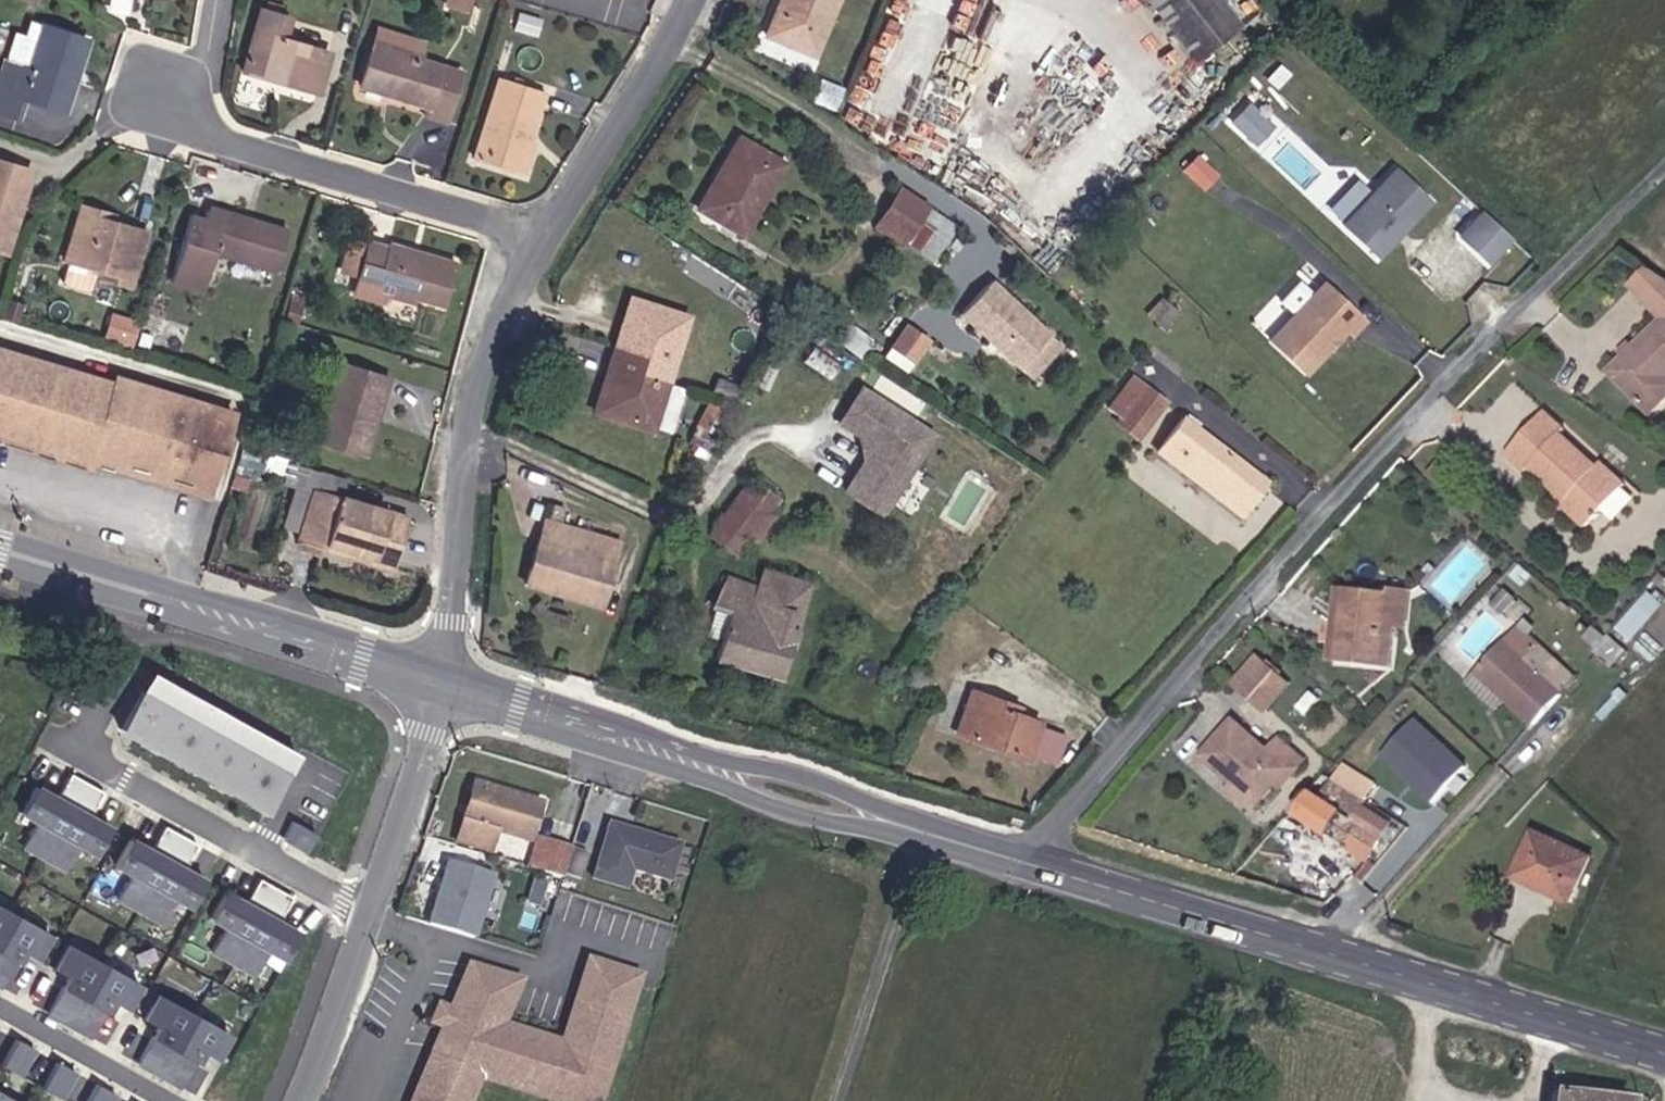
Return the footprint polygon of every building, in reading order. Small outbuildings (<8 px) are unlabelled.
[(463,15),(468,2),(461,0),(442,0),(439,7),(463,15)] [(604,10),(607,0),(570,0),(604,10)] [(836,15),(842,0),(785,0),(765,51),(815,70),(827,38),(819,34),(827,12),(836,15)] [(1238,48),(1208,0),(1136,0),(1184,80),(1238,48)] [(236,79),(311,106),(325,64),(280,49),(287,29),(256,18),(236,79)] [(91,57),(30,37),(25,50),(15,47),(0,94),(0,129),(19,135),(25,114),(60,125),(70,93),(78,95),(91,57)] [(377,57),(400,65),(404,51),(382,43),(377,57)] [(418,128),(440,135),(457,85),(400,65),(377,57),(368,54),(354,96),(421,118),(418,128)] [(510,184),(521,150),(535,104),(491,90),(467,171),(510,184)] [(60,125),(68,128),(78,95),(70,93),(60,125)] [(1229,118),(1254,142),(1274,122),(1248,97),(1229,118)] [(510,184),(519,187),(531,152),(521,150),(510,184)] [(732,246),(750,254),(789,182),(743,160),(710,220),(737,234),(732,246)] [(1223,197),(1200,177),(1188,191),(1210,211),(1223,197)] [(6,268),(31,188),(0,178),(0,266),(6,268)] [(1329,205),(1339,216),(1368,189),(1358,178),(1329,205)] [(1382,269),(1433,213),(1398,181),(1348,237),(1382,269)] [(873,226),(937,260),(960,217),(896,183),(873,226)] [(732,246),(737,234),(710,220),(704,232),(732,246)] [(105,227),(85,221),(68,277),(77,279),(72,299),(76,304),(97,310),(102,306),(104,297),(107,286),(121,290),(123,280),(137,284),(147,248),(116,239),(103,235),(105,227)] [(103,235),(116,239),(118,230),(105,227),(103,235)] [(274,288),(285,251),(249,240),(248,243),(205,229),(204,234),(190,230),(169,298),(202,307),(213,270),(274,288)] [(1521,255),(1492,229),(1470,253),(1500,279),(1521,255)] [(415,318),(445,327),(458,286),(385,265),(384,269),(366,263),(364,270),(358,293),(357,299),(375,304),(389,308),(387,317),(413,324),(415,318)] [(342,289),(358,293),(364,270),(348,265),(342,289)] [(1658,272),(1643,287),(1664,310),(1664,278),(1658,272)] [(105,297),(132,304),(137,284),(123,280),(121,290),(107,286),(105,297)] [(1356,346),(1369,332),(1328,296),(1276,353),(1311,386),(1352,341),(1356,346)] [(371,320),(373,313),(375,304),(357,299),(353,314),(371,320)] [(373,313),(387,317),(389,308),(375,304),(373,313)] [(1043,359),(989,305),(959,335),(1013,389),(1043,359)] [(1172,346),(1187,329),(1170,314),(1155,331),(1172,346)] [(3,332),(22,338),(28,321),(9,315),(3,332)] [(904,320),(885,355),(912,370),(931,335),(904,320)] [(643,399),(670,407),(689,346),(635,326),(620,371),(647,377),(643,399)] [(1626,388),(1628,390),(1623,396),(1664,434),(1664,346),(1626,388)] [(93,468),(114,398),(0,362),(0,444),(91,473),(93,468)] [(647,377),(620,371),(599,439),(655,456),(656,455),(673,460),(688,411),(670,407),(643,399),(647,377)] [(316,457),(364,471),(375,433),(367,431),(379,390),(339,377),(316,457)] [(1109,420),(1134,438),(1157,406),(1133,386),(1109,420)] [(367,431),(375,433),(387,392),(379,390),(367,431)] [(93,468),(208,505),(230,429),(115,392),(114,398),(93,468)] [(882,523),(928,445),(858,404),(839,436),(874,457),(847,502),(882,523)] [(1236,522),(1261,489),(1176,423),(1151,456),(1236,522)] [(1582,485),(1576,492),(1539,462),(1543,456),(1518,438),(1483,484),(1505,501),(1509,497),(1549,525),(1543,533),(1572,553),(1608,504),(1582,485)] [(390,586),(405,535),(335,512),(342,491),(300,478),(292,503),(313,509),(301,551),(299,557),(324,565),(326,558),(377,573),(375,581),(390,586)] [(280,545),(301,551),(313,509),(292,503),(280,545)] [(746,567),(750,569),(776,540),(752,520),(714,562),(736,580),(740,581),(746,567)] [(527,608),(599,632),(619,570),(547,546),(527,608)] [(375,581),(377,573),(326,558),(324,565),(375,581)] [(717,676),(787,693),(812,597),(762,575),(754,602),(723,594),(718,612),(733,617),(722,655),(717,676)] [(1638,638),(1664,599),(1648,589),(1622,628),(1638,638)] [(1381,644),(1394,644),(1395,624),(1384,623),(1384,608),(1335,605),(1334,614),(1314,613),(1314,637),(1332,638),(1331,668),(1380,672),(1381,644)] [(707,650),(722,655),(733,617),(718,612),(707,650)] [(1490,635),(1500,644),(1514,628),(1501,620),(1490,635)] [(1380,672),(1391,673),(1394,644),(1381,644),(1380,672)] [(281,741),(132,661),(128,669),(277,750),(281,741)] [(277,750),(128,669),(103,716),(161,747),(166,739),(182,747),(177,756),(198,767),(202,758),(218,767),(213,776),(235,787),(239,779),(256,788),(277,750)] [(1260,713),(1274,699),(1286,710),(1296,700),(1267,672),(1242,697),(1260,713)] [(1534,748),(1561,717),(1500,673),(1473,705),(1534,748)] [(1026,760),(1035,731),(1013,724),(1000,720),(1003,710),(965,698),(952,737),(1026,760)] [(1271,725),(1286,710),(1274,699),(1260,713),(1271,725)] [(1000,720),(1013,724),(1017,714),(1003,710),(1000,720)] [(1416,716),(1381,757),(1436,802),(1470,760),(1416,716)] [(1287,786),(1292,791),(1306,777),(1283,755),(1272,764),(1239,734),(1205,769),(1238,799),(1258,817),(1287,786)] [(182,747),(166,739),(161,747),(177,756),(182,747)] [(213,776),(218,767),(202,758),(198,767),(213,776)] [(94,816),(72,804),(86,779),(54,761),(40,786),(18,774),(4,800),(20,809),(6,833),(50,857),(64,833),(79,841),(94,816)] [(481,823),(522,836),(533,798),(463,778),(444,837),(474,847),(481,823)] [(251,796),(256,788),(239,779),(235,787),(251,796)] [(1368,830),(1384,809),(1345,784),(1327,805),(1368,830)] [(1250,825),(1258,817),(1238,799),(1231,807),(1250,825)] [(1365,836),(1368,830),(1327,805),(1291,846),(1307,855),(1318,846),(1375,887),(1402,862),(1365,836)] [(292,838),(301,821),(277,807),(267,824),(292,838)] [(187,867),(166,856),(180,831),(147,813),(134,838),(112,826),(98,852),(114,861),(100,885),(144,909),(157,884),(173,893),(187,867)] [(654,880),(667,843),(597,819),(577,877),(610,888),(617,868),(654,880)] [(527,868),(537,839),(524,835),(514,864),(527,868)] [(549,876),(559,846),(537,839),(527,868),(549,876)] [(1517,891),(1580,914),(1594,875),(1533,851),(1517,891)] [(452,939),(471,877),(423,862),(404,923),(452,939)] [(282,920),(260,908),(274,883),(242,865),(228,890),(206,878),(192,904),(208,913),(195,937),(238,961),(252,936),(268,945),(282,920)] [(34,920),(0,901),(0,949),(6,938),(19,946),(34,920)] [(109,996),(124,970),(52,930),(38,956),(51,964),(31,1000),(76,1025),(96,989),(109,996)] [(199,1045),(213,1019),(142,980),(127,1006),(141,1013),(121,1049),(165,1074),(185,1038),(199,1045)] [(624,1020),(595,1008),(599,999),(571,988),(533,1071),(475,1049),(495,1006),(445,987),(427,1032),(426,1036),(439,1041),(435,1052),(422,1047),(421,1050),(412,1073),(442,1085),(440,1091),(409,1079),(401,1100),(461,1100),(461,1099),(466,1100),(591,1100),(624,1020)] [(628,1011),(599,999),(595,1008),(624,1020),(628,1011)] [(19,1037),(0,1026),(0,1027),(0,1061),(4,1063),(19,1037)] [(439,1041),(426,1036),(427,1032),(416,1028),(409,1045),(421,1050),(422,1047),(435,1052),(439,1041)] [(44,1086),(60,1059),(41,1049),(26,1076),(44,1086)] [(99,1081),(81,1071),(66,1098),(72,1100),(88,1100),(99,1081)] [(0,1087),(0,1100),(26,1100),(0,1087)] [(1631,1100),(1554,1091),(1553,1100),(1631,1100)] [(120,1093),(116,1100),(136,1100),(120,1093)]
